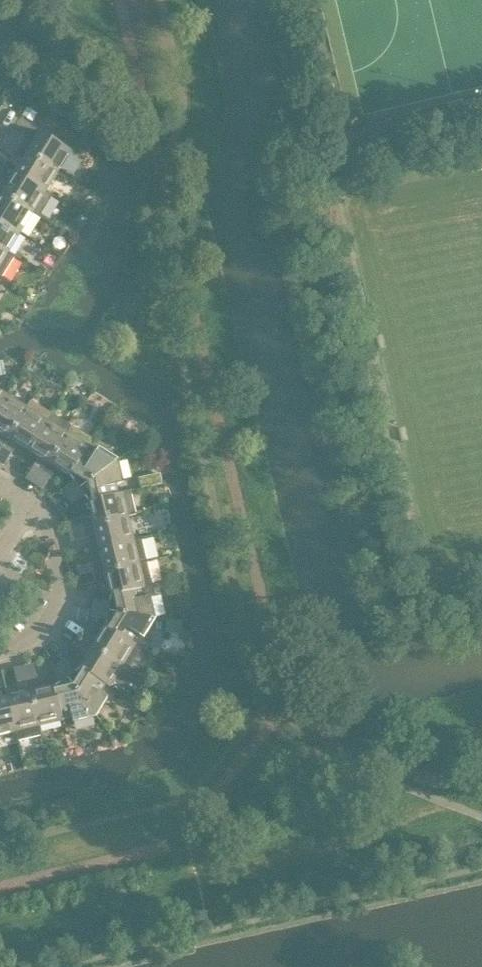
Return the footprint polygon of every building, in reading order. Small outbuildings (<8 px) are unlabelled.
[(27,108),(23,115),(32,121),(36,113),(27,108)] [(12,130),(6,139),(58,171),(71,150),(41,131),(35,140),(31,141),(12,130)] [(45,191),(58,171),(6,139),(0,149),(19,161),(20,164),(15,173),(45,191)] [(33,212),(39,216),(52,196),(50,194),(45,191),(15,173),(10,181),(6,182),(0,178),(0,192),(33,212)] [(33,212),(0,192),(0,220),(20,232),(33,212)] [(8,253),(20,232),(0,220),(0,248),(8,253)] [(1,278),(14,257),(8,253),(0,248),(0,278),(1,278)] [(6,395),(0,405),(0,450),(27,407),(6,395)] [(28,450),(51,413),(31,401),(27,407),(0,450),(0,462),(4,465),(16,446),(19,445),(28,450)] [(26,478),(36,484),(43,472),(49,463),(72,426),(51,413),(28,450),(37,455),(37,459),(26,478)] [(49,463),(43,472),(36,484),(43,489),(56,468),(69,475),(85,449),(86,450),(93,439),(72,426),(49,463)] [(94,454),(86,450),(85,449),(69,475),(70,476),(73,481),(61,489),(67,497),(118,459),(98,447),(94,454)] [(87,500),(88,501),(118,494),(117,493),(115,484),(124,482),(118,459),(67,497),(72,504),(84,495),(87,500)] [(159,473),(151,475),(153,485),(162,483),(159,473)] [(91,516),(81,519),(83,527),(128,516),(122,492),(117,493),(118,494),(88,501),(91,516)] [(128,516),(83,527),(69,530),(72,541),(93,536),(96,538),(99,548),(133,540),(128,516)] [(67,521),(69,530),(83,527),(81,519),(81,518),(67,521)] [(141,538),(133,540),(99,548),(101,558),(99,561),(77,566),(80,577),(94,574),(147,561),(141,538)] [(147,561),(94,574),(80,577),(82,586),(106,580),(110,595),(140,588),(140,589),(152,586),(147,561)] [(155,596),(152,586),(140,589),(140,588),(110,595),(110,596),(109,601),(94,599),(93,608),(156,618),(151,597),(155,596)] [(143,638),(156,618),(93,608),(92,617),(106,619),(105,625),(105,626),(131,642),(132,641),(136,634),(143,638)] [(191,609),(185,611),(187,621),(194,619),(191,609)] [(195,623),(188,625),(190,633),(197,631),(195,623)] [(86,632),(81,640),(122,665),(129,670),(142,649),(135,645),(136,644),(132,641),(131,642),(105,626),(99,635),(93,636),(86,632)] [(85,658),(79,667),(106,683),(105,684),(109,687),(122,665),(81,640),(77,647),(83,652),(85,658)] [(106,683),(79,667),(79,668),(74,671),(66,659),(58,664),(95,716),(108,696),(100,692),(105,684),(106,683)] [(95,716),(58,664),(50,670),(59,682),(54,685),(53,686),(61,716),(62,715),(71,713),(73,721),(95,716)] [(61,716),(53,686),(38,689),(33,665),(24,667),(38,726),(63,720),(62,715),(61,716)] [(16,694),(7,696),(15,731),(17,741),(41,735),(38,726),(24,667),(13,669),(18,691),(16,694)] [(7,696),(0,698),(0,735),(15,731),(7,696)]
